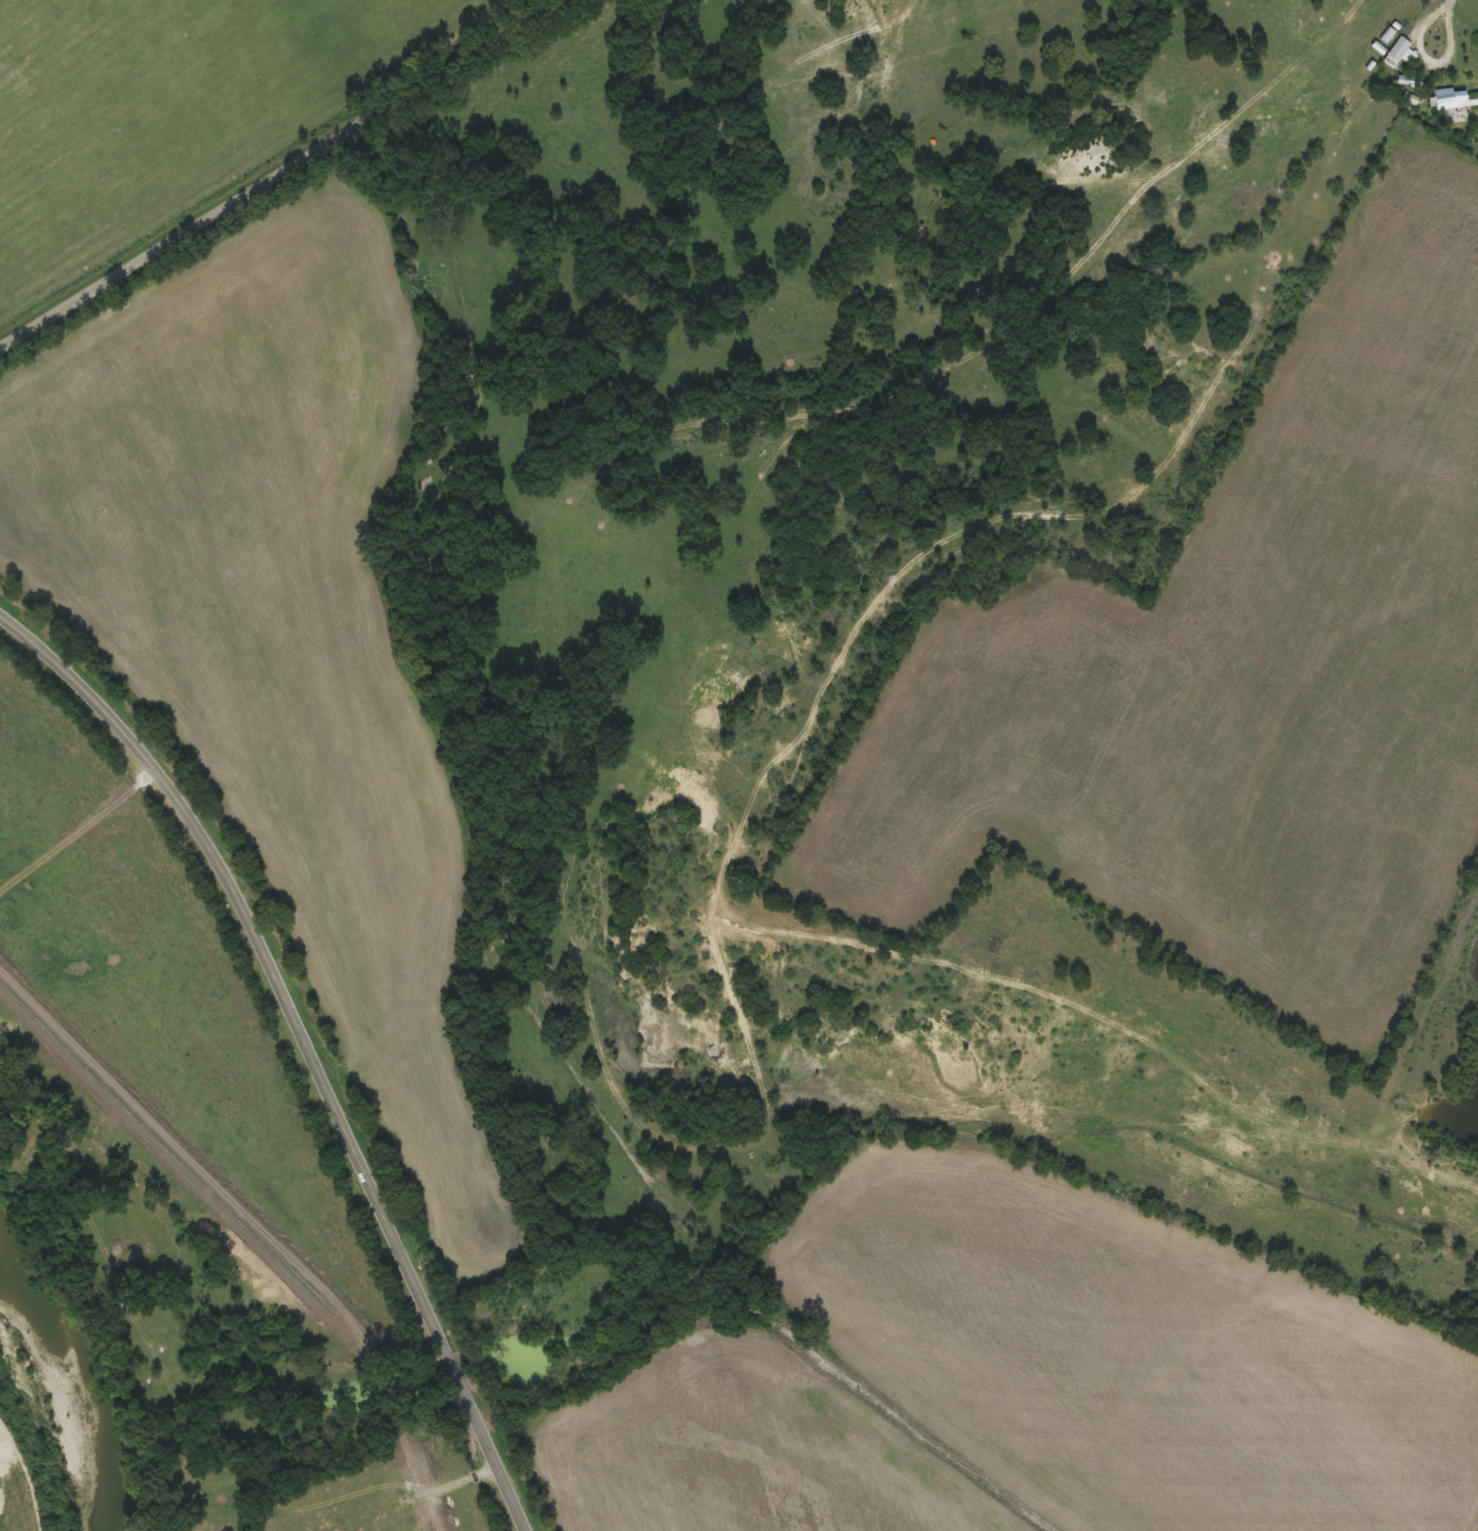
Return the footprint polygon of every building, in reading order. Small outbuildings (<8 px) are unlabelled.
[(1409,44),(1397,36),(1380,59),(1391,67),(1409,44)] [(1461,100),(1461,88),(1430,90),(1431,108),(1477,105),(1477,99),(1461,100)]
